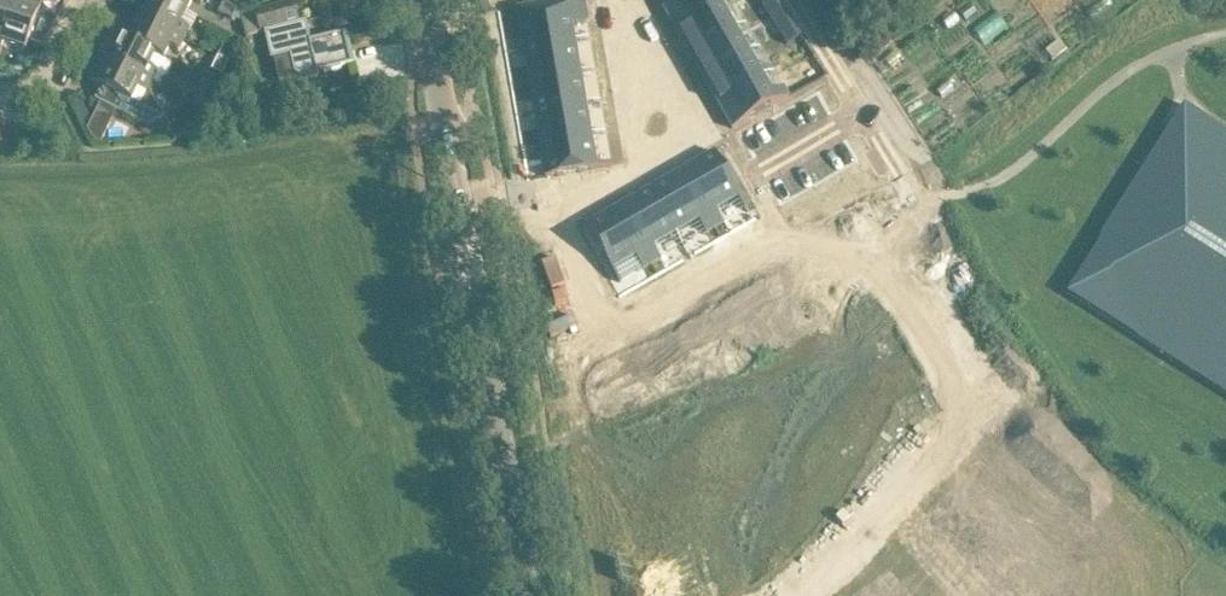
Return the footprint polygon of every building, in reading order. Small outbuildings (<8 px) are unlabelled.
[(0,1),(0,44),(1,42),(14,0),(2,0),(1,1),(0,1)] [(25,50),(38,14),(24,9),(27,0),(14,0),(1,42),(25,50)] [(140,19),(183,40),(188,29),(181,25),(187,13),(160,0),(149,0),(140,19)] [(187,13),(193,1),(201,5),(203,0),(160,0),(187,13)] [(559,2),(561,12),(575,10),(573,0),(571,0),(559,2)] [(575,10),(577,25),(587,23),(583,0),(573,0),(575,10)] [(662,8),(676,33),(720,8),(716,0),(677,0),(662,8)] [(763,6),(768,14),(781,6),(777,0),(772,0),(763,6)] [(559,2),(545,5),(547,15),(561,12),(559,2)] [(231,20),(237,9),(224,3),(218,14),(231,20)] [(264,32),(297,24),(292,3),(255,11),(260,33),(264,32)] [(545,5),(531,7),(533,17),(547,15),(545,5)] [(781,6),(768,14),(773,22),(786,14),(781,6)] [(531,7),(516,10),(518,20),(533,17),(531,7)] [(720,8),(676,33),(690,57),(734,32),(720,8)] [(533,17),(518,20),(521,37),(523,37),(526,52),(574,43),(571,26),(577,25),(575,10),(561,12),(547,15),(533,17)] [(178,51),(183,40),(140,19),(129,41),(155,55),(164,59),(170,47),(178,51)] [(297,24),(264,32),(271,60),(290,56),(295,80),(341,69),(341,68),(353,65),(352,62),(351,63),(348,50),(344,36),(346,36),(345,33),(310,42),(305,22),(297,24)] [(795,28),(782,37),(787,45),(800,37),(795,28)] [(734,32),(690,57),(704,81),(748,56),(734,32)] [(100,57),(152,83),(158,71),(149,67),(155,55),(129,41),(120,37),(116,45),(108,41),(100,55),(100,57)] [(574,43),(526,52),(528,66),(526,67),(529,83),(580,74),(574,43)] [(225,45),(218,58),(229,63),(235,50),(225,45)] [(748,56),(704,81),(718,106),(762,81),(748,56)] [(147,92),(152,83),(100,57),(92,73),(100,77),(96,85),(101,87),(94,100),(100,103),(115,111),(147,127),(157,121),(158,123),(165,119),(147,92)] [(229,63),(218,58),(212,71),(222,76),(229,63)] [(580,74),(529,83),(531,100),(534,99),(536,114),(585,106),(580,74)] [(762,81),(718,106),(732,130),(789,98),(783,88),(771,95),(762,81)] [(206,110),(212,97),(201,91),(195,104),(206,110)] [(100,103),(96,112),(111,119),(115,111),(100,103)] [(585,106),(536,114),(539,129),(537,130),(540,146),(590,137),(585,106)] [(1068,294),(1225,393),(1225,131),(1187,106),(1172,129),(1068,294)] [(590,137),(540,146),(545,179),(556,177),(556,178),(563,177),(563,176),(578,173),(578,174),(585,173),(585,172),(612,167),(612,165),(596,168),(590,137)] [(714,152),(682,171),(714,229),(723,224),(716,211),(737,199),(745,212),(747,210),(714,152)] [(682,171),(650,189),(676,234),(698,221),(706,234),(714,229),(682,171)] [(650,189),(618,207),(652,265),(660,260),(653,247),(676,234),(650,189)] [(618,207),(586,226),(619,283),(621,282),(614,269),(635,257),(643,270),(652,265),(618,207)] [(968,478),(955,485),(959,494),(973,487),(968,478)] [(973,487),(959,494),(964,503),(976,496),(977,497),(978,496),(973,487)] [(979,502),(967,508),(972,517),(985,510),(980,501),(979,501),(979,502)] [(985,510),(972,517),(976,526),(989,519),(989,520),(990,519),(985,510)] [(923,514),(883,536),(894,556),(934,535),(923,514)] [(992,525),(979,531),(984,540),(997,533),(992,524),(991,524),(992,525)] [(997,533),(984,540),(988,548),(1002,541),(997,533)] [(1126,533),(1114,540),(1118,549),(1131,542),(1126,533)] [(934,535),(894,556),(905,577),(945,555),(934,535)] [(1002,541),(988,548),(993,557),(1007,550),(1002,541)] [(1131,542),(1118,549),(1123,557),(1136,550),(1131,542)] [(905,577),(915,595),(921,595),(957,577),(945,555),(905,577)] [(1132,590),(1135,595),(1140,595),(1149,591),(1145,583),(1132,590)]
